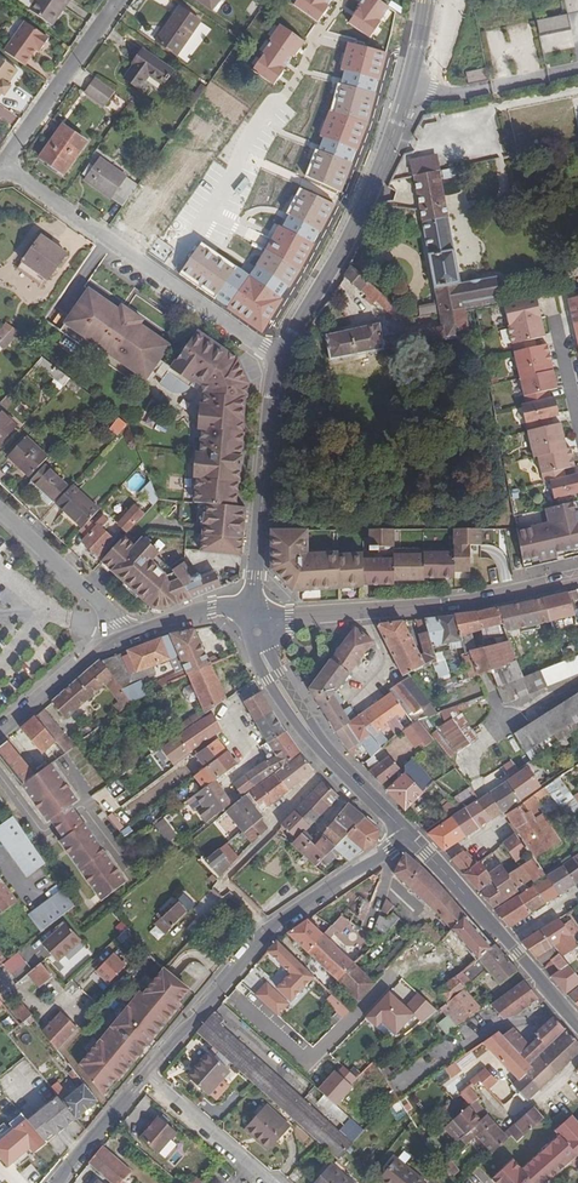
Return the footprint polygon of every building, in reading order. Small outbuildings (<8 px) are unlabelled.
[(67,0),(34,0),(28,9),(50,25),(67,0)] [(210,8),(216,0),(199,0),(210,8)] [(294,6),(318,21),(332,0),(298,0),(294,6)] [(378,0),(364,0),(349,24),(369,37),(389,7),(378,0)] [(244,11),(252,16),(259,6),(251,1),(244,11)] [(199,22),(179,8),(156,41),(175,55),(199,22)] [(568,14),(536,19),(540,53),(573,48),(568,14)] [(35,48),(38,50),(39,51),(47,40),(23,22),(2,52),(23,67),(32,53),(35,48)] [(304,42),(280,26),(251,70),(275,85),(304,42)] [(333,113),(306,176),(341,192),(369,123),(386,52),(350,44),(333,113)] [(139,62),(126,80),(139,89),(148,76),(161,85),(172,70),(146,52),(145,53),(141,51),(136,59),(139,62)] [(15,72),(0,61),(0,95),(3,97),(9,88),(6,86),(15,72)] [(467,83),(482,79),(480,69),(464,72),(467,83)] [(115,91),(95,77),(84,92),(105,106),(115,91)] [(62,125),(39,157),(62,174),(85,141),(62,125)] [(410,160),(413,175),(438,171),(435,156),(410,160)] [(137,184),(100,158),(93,169),(89,167),(83,175),(86,178),(85,181),(122,206),(137,184)] [(439,315),(465,310),(475,309),(499,304),(498,296),(500,296),(499,292),(502,291),(502,289),(501,283),(500,283),(497,284),(496,277),(459,283),(441,180),(458,177),(456,168),(438,171),(413,175),(436,304),(418,307),(420,318),(439,315)] [(227,307),(261,331),(281,298),(279,297),(287,285),(289,286),(299,269),(313,244),(311,243),(318,231),(319,232),(334,204),(299,187),(287,208),(290,210),(283,223),(280,221),(249,276),(202,242),(179,274),(214,298),(215,297),(228,306),(227,307)] [(65,254),(40,236),(18,268),(41,283),(45,278),(47,279),(65,254)] [(203,385),(207,392),(205,404),(202,404),(199,429),(203,430),(201,452),(197,452),(195,478),(197,478),(195,502),(235,506),(238,481),(239,481),(244,432),(242,432),(245,398),(247,398),(248,383),(243,383),(234,363),(232,362),(235,358),(197,331),(171,367),(159,359),(169,345),(140,324),(143,319),(122,305),(118,310),(88,289),(65,323),(145,379),(151,371),(162,379),(159,384),(169,391),(170,391),(171,392),(172,392),(174,392),(174,393),(178,393),(180,393),(183,392),(184,392),(185,392),(187,390),(191,387),(196,380),(203,385)] [(566,298),(572,324),(577,323),(577,295),(566,298)] [(536,297),(503,303),(509,324),(541,317),(539,308),(535,309),(534,305),(538,304),(536,297)] [(465,310),(439,315),(441,327),(382,336),(380,323),(325,335),(331,360),(391,348),(469,335),(468,326),(465,310)] [(509,324),(508,324),(513,351),(531,347),(529,339),(545,335),(541,317),(509,324)] [(10,332),(3,327),(0,331),(0,343),(10,332)] [(15,336),(10,332),(0,343),(0,347),(2,349),(15,336)] [(15,336),(2,349),(3,351),(16,336),(15,336)] [(531,347),(513,351),(519,377),(536,373),(534,365),(550,362),(546,343),(531,347)] [(65,384),(70,379),(42,357),(36,363),(63,386),(65,384)] [(243,383),(248,383),(238,359),(235,358),(232,362),(234,363),(243,383)] [(536,373),(519,377),(525,403),(542,399),(540,391),(556,388),(552,369),(536,373)] [(70,379),(65,384),(71,389),(76,384),(70,379)] [(526,430),(543,426),(541,418),(557,414),(553,397),(542,399),(525,403),(520,404),(526,430)] [(16,426),(0,410),(0,443),(16,426)] [(117,435),(125,423),(115,417),(107,429),(117,435)] [(535,455),(549,452),(547,444),(563,440),(559,422),(543,426),(526,430),(531,455),(535,455)] [(48,457),(28,438),(9,458),(29,477),(48,457)] [(572,465),(568,448),(549,452),(535,455),(541,481),(547,479),(558,477),(557,469),(572,465)] [(32,481),(52,500),(66,485),(45,466),(32,481)] [(547,479),(551,497),(577,491),(577,472),(558,477),(547,479)] [(159,499),(151,480),(140,491),(153,505),(159,499)] [(52,500),(32,481),(28,485),(48,504),(52,500)] [(98,510),(72,485),(56,503),(82,527),(98,510)] [(514,528),(519,558),(534,555),(534,560),(551,556),(550,552),(549,548),(556,546),(557,550),(577,545),(577,512),(577,509),(572,511),(570,501),(543,507),(546,521),(514,528)] [(240,555),(246,507),(205,503),(201,551),(240,555)] [(126,531),(143,514),(135,507),(119,524),(126,531)] [(107,520),(102,515),(95,523),(97,525),(81,542),(97,557),(113,540),(100,528),(107,520)] [(393,558),(369,558),(364,558),(362,558),(362,552),(338,552),(338,551),(308,552),(307,529),(271,529),(271,568),(293,592),(298,591),(302,587),(305,590),(363,586),(363,580),(369,580),(424,580),(424,578),(454,578),(454,571),(469,571),(469,544),(481,544),(481,528),(454,528),(453,552),(423,552),(423,553),(393,553),(393,558)] [(394,546),(394,528),(369,528),(369,549),(379,549),(379,546),(394,546)] [(157,611),(191,598),(174,573),(172,570),(169,567),(157,555),(160,552),(143,537),(136,545),(125,536),(117,544),(133,558),(142,548),(151,556),(126,583),(155,610),(157,611)] [(101,561),(126,583),(151,556),(142,548),(133,558),(117,544),(101,561)] [(174,573),(191,598),(220,587),(214,572),(203,576),(202,574),(196,577),(184,561),(172,570),(174,573)] [(488,569),(490,584),(500,583),(498,567),(488,569)] [(577,614),(574,602),(577,601),(577,591),(542,599),(550,623),(554,622),(573,617),(577,614)] [(550,623),(542,599),(510,606),(517,631),(550,623)] [(517,631),(510,606),(498,609),(506,634),(517,631)] [(522,678),(516,661),(509,642),(496,645),(476,650),(472,634),(481,631),(483,639),(494,636),(506,634),(498,609),(477,614),(454,616),(461,642),(464,655),(469,653),(477,676),(491,672),(497,688),(508,684),(513,682),(522,678)] [(461,642),(454,616),(424,620),(428,631),(432,648),(461,642)] [(428,631),(424,620),(416,621),(420,633),(428,631)] [(432,648),(428,631),(420,633),(426,655),(420,656),(403,622),(378,625),(377,628),(402,677),(409,673),(432,661),(435,659),(432,648)] [(554,622),(550,623),(558,646),(563,644),(558,630),(557,631),(554,622)] [(374,642),(355,628),(331,659),(350,674),(374,642)] [(195,630),(168,635),(187,675),(210,664),(195,630)] [(509,642),(506,634),(494,636),(496,645),(509,642)] [(156,690),(187,675),(168,635),(119,654),(129,675),(141,670),(169,659),(174,672),(153,682),(156,690)] [(470,679),(477,676),(469,653),(464,655),(461,656),(470,679)] [(99,661),(113,678),(121,689),(132,683),(129,675),(119,654),(99,661)] [(577,675),(577,655),(564,661),(539,671),(546,689),(577,675)] [(435,659),(432,661),(435,672),(451,702),(456,700),(451,686),(453,685),(443,656),(435,659)] [(522,678),(537,672),(531,656),(516,661),(522,678)] [(113,678),(99,661),(98,659),(51,702),(65,720),(107,683),(113,678)] [(350,674),(331,659),(309,690),(322,712),(335,696),(338,692),(350,674)] [(210,664),(187,675),(205,714),(209,711),(225,699),(210,664)] [(141,670),(129,675),(132,683),(144,677),(141,670)] [(546,689),(539,671),(537,672),(522,678),(529,695),(546,689)] [(121,689),(123,692),(130,702),(150,693),(144,677),(132,683),(121,689)] [(113,678),(107,683),(117,696),(123,692),(121,689),(113,678)] [(392,690),(406,706),(413,714),(421,709),(427,717),(437,714),(408,678),(404,681),(392,690)] [(529,695),(522,678),(513,682),(514,685),(520,699),(529,695)] [(484,697),(478,681),(457,690),(462,704),(465,703),(484,697)] [(509,687),(498,691),(503,705),(514,701),(509,687)] [(390,691),(391,693),(403,707),(406,706),(392,690),(390,691)] [(131,704),(130,702),(123,692),(117,696),(121,700),(117,704),(122,711),(131,704)] [(255,724),(273,712),(261,692),(243,702),(255,724)] [(345,705),(338,692),(335,696),(341,707),(345,705)] [(391,693),(374,705),(387,723),(396,716),(400,720),(407,715),(391,693)] [(524,769),(523,767),(561,742),(577,730),(577,694),(496,745),(506,757),(508,760),(514,768),(516,771),(518,773),(524,769)] [(343,710),(341,707),(335,696),(322,712),(335,733),(350,723),(343,710)] [(351,705),(343,710),(350,723),(335,733),(345,749),(353,756),(355,754),(354,752),(361,747),(370,758),(381,749),(371,737),(358,717),(351,705)] [(371,737),(381,749),(387,743),(380,732),(389,727),(387,723),(374,705),(358,717),(371,737)] [(443,720),(457,714),(453,706),(439,712),(443,720)] [(42,709),(34,717),(56,742),(65,753),(73,746),(42,709)] [(161,740),(163,746),(203,718),(199,711),(173,728),(175,731),(161,740)] [(211,713),(203,718),(163,746),(170,755),(177,764),(190,754),(189,752),(220,730),(212,712),(211,713)] [(284,730),(273,712),(255,724),(267,743),(284,730)] [(42,753),(56,742),(34,717),(20,728),(42,753)] [(414,751),(431,739),(417,719),(400,730),(414,751)] [(470,744),(452,719),(439,729),(457,754),(470,744)] [(264,761),(254,769),(262,780),(273,772),(274,773),(299,754),(284,730),(267,743),(275,757),(270,760),(266,763),(264,761)] [(202,763),(205,767),(227,751),(217,738),(195,754),(202,763)] [(34,775),(6,741),(0,746),(0,759),(21,784),(34,775)] [(275,757),(267,743),(261,747),(270,760),(275,757)] [(170,755),(163,746),(156,750),(163,759),(170,755)] [(215,781),(216,780),(237,765),(227,751),(205,767),(215,780),(215,781)] [(190,754),(177,764),(187,776),(199,766),(199,765),(190,754)] [(299,754),(274,773),(288,790),(313,771),(299,754)] [(382,787),(400,770),(388,757),(369,772),(382,787)] [(434,781),(433,781),(413,759),(404,767),(404,770),(404,774),(422,794),(434,781)] [(51,763),(34,775),(21,784),(48,823),(51,821),(72,805),(79,801),(51,763)] [(262,780),(254,769),(245,775),(253,786),(262,780)] [(524,769),(518,773),(513,777),(525,796),(536,789),(524,769)] [(288,790),(274,773),(248,792),(258,806),(263,802),(267,806),(288,790)] [(422,794),(404,774),(386,792),(405,812),(422,794)] [(253,786),(245,775),(233,784),(241,794),(253,786)] [(433,781),(434,781),(437,785),(442,781),(438,776),(433,781)] [(525,796),(513,777),(507,781),(520,799),(525,796)] [(561,796),(568,792),(559,778),(553,782),(561,796)] [(231,803),(216,780),(215,781),(215,780),(194,795),(203,807),(207,805),(215,816),(231,803)] [(520,799),(507,781),(500,786),(513,804),(520,799)] [(323,783),(314,792),(330,807),(339,797),(323,783)] [(513,804),(500,786),(488,794),(501,812),(513,804)] [(451,800),(458,807),(476,795),(470,788),(451,800)] [(314,792),(305,801),(321,816),(330,807),(314,792)] [(561,796),(559,798),(570,814),(577,824),(577,823),(577,806),(568,792),(561,796)] [(501,812),(488,794),(477,801),(490,820),(501,812)] [(242,832),(243,833),(262,818),(255,809),(244,796),(225,812),(240,831),(242,832)] [(534,796),(524,803),(529,811),(531,814),(542,807),(534,796)] [(458,807),(451,800),(448,797),(440,804),(450,815),(459,809),(458,807)] [(305,801),(294,812),(311,827),(321,816),(305,801)] [(490,820),(477,801),(465,808),(479,828),(490,820)] [(349,834),(364,818),(347,804),(334,821),(349,834)] [(533,851),(537,857),(552,847),(547,838),(552,835),(546,826),(541,829),(531,814),(529,811),(524,815),(519,806),(505,815),(531,852),(533,851)] [(479,828),(465,808),(461,811),(453,816),(466,836),(479,828)] [(311,827),(294,812),(281,825),(297,840),(305,832),(311,827)] [(122,827),(111,813),(107,816),(118,830),(122,827)] [(569,829),(577,824),(570,814),(553,826),(560,836),(569,829)] [(466,836),(453,816),(427,835),(443,851),(466,836)] [(168,840),(177,834),(176,834),(163,817),(155,823),(168,840)] [(13,818),(0,828),(0,836),(29,876),(45,865),(44,863),(29,842),(13,818)] [(263,819),(262,818),(243,833),(247,838),(251,844),(268,829),(262,821),(263,819)] [(364,818),(349,834),(336,847),(331,852),(338,858),(341,855),(349,862),(377,843),(379,831),(364,818)] [(324,836),(336,847),(349,834),(334,821),(323,836),(324,836)] [(60,842),(65,848),(90,829),(86,823),(85,824),(75,831),(71,825),(63,830),(68,837),(64,840),(60,842)] [(183,828),(176,834),(177,834),(183,843),(189,837),(183,828)] [(96,891),(121,872),(90,829),(65,848),(96,891)] [(560,836),(571,852),(577,847),(577,843),(569,829),(560,836)] [(336,847),(324,836),(317,843),(311,838),(305,832),(297,840),(292,845),(316,868),(324,860),(331,852),(336,847)] [(515,835),(503,844),(514,861),(527,852),(515,835)] [(226,843),(219,849),(232,863),(238,857),(226,843)] [(219,849),(205,861),(219,876),(232,863),(219,849)] [(338,858),(331,852),(324,860),(330,865),(338,858)] [(463,852),(451,861),(464,875),(475,865),(463,852)] [(394,876),(408,887),(424,870),(406,854),(404,855),(394,876)] [(572,860),(546,877),(547,878),(559,895),(577,882),(577,868),(572,860)] [(480,862),(475,865),(464,875),(474,887),(490,876),(480,862)] [(547,878),(546,877),(535,863),(512,880),(519,889),(532,880),(536,885),(547,878)] [(519,889),(512,880),(502,867),(490,876),(508,900),(520,891),(519,889)] [(465,915),(424,870),(408,887),(438,916),(451,931),(465,915)] [(121,872),(96,891),(104,902),(129,883),(121,872)] [(508,900),(490,876),(474,887),(493,910),(508,900)] [(547,878),(536,885),(548,903),(559,895),(547,878)] [(0,882),(0,911),(1,913),(17,901),(2,880),(0,882)] [(548,903),(536,885),(522,894),(519,897),(531,914),(548,903)] [(74,906),(63,890),(29,916),(40,932),(63,914),(74,906)] [(186,911),(195,903),(184,891),(175,898),(186,911)] [(531,914),(519,897),(495,912),(510,928),(531,914)] [(361,929),(370,905),(358,898),(340,918),(361,929)] [(208,917),(208,899),(197,899),(196,917),(208,917)] [(393,906),(385,899),(380,912),(388,914),(393,906)] [(178,902),(167,914),(161,920),(156,925),(166,934),(186,912),(178,902)] [(161,920),(167,914),(163,911),(158,917),(161,920)] [(400,919),(393,914),(386,920),(379,916),(375,927),(385,935),(400,919)] [(476,961),(493,947),(465,915),(451,931),(450,932),(476,961)] [(564,926),(558,919),(541,930),(562,958),(569,953),(576,961),(577,960),(577,945),(575,942),(564,926)] [(288,934),(308,953),(324,936),(307,920),(288,934)] [(575,942),(577,940),(577,931),(570,921),(564,926),(575,942)] [(41,944),(56,961),(80,940),(65,923),(41,944)] [(427,924),(421,931),(438,945),(443,939),(427,924)] [(562,958),(541,930),(521,942),(541,965),(549,959),(559,971),(567,965),(562,958)] [(377,972),(382,975),(413,939),(408,935),(377,972)] [(354,965),(324,936),(308,953),(332,976),(338,982),(354,965)] [(277,942),(268,952),(291,974),(288,977),(296,985),(308,972),(277,942)] [(493,947),(476,961),(463,972),(473,983),(488,971),(500,984),(516,973),(518,971),(495,946),(493,947)] [(3,964),(11,974),(25,963),(17,952),(6,961),(3,964)] [(291,974),(268,952),(265,956),(288,977),(291,974)] [(113,956),(96,973),(109,984),(126,968),(113,956)] [(51,976),(40,963),(28,973),(39,987),(51,976)] [(354,965),(338,982),(358,1002),(374,984),(354,965)] [(559,971),(551,977),(565,994),(577,985),(577,978),(567,965),(559,971)] [(76,1066),(100,1095),(145,1045),(142,1042),(146,1037),(149,1040),(178,1005),(176,1003),(187,990),(161,970),(141,994),(138,991),(76,1066)] [(455,978),(465,989),(473,983),(463,972),(455,978)] [(270,986),(256,973),(244,986),(259,999),(268,988),(270,986)] [(333,987),(338,982),(332,976),(330,980),(323,973),(316,980),(328,992),(333,987)] [(465,989),(455,978),(441,989),(438,996),(446,1004),(465,989)] [(539,999),(523,981),(491,1005),(504,1020),(518,1014),(539,999)] [(344,997),(333,987),(328,992),(332,995),(340,1002),(344,997)] [(482,1009),(465,989),(446,1004),(440,1009),(447,1017),(455,1012),(464,1022),(482,1009)] [(568,997),(577,1009),(577,989),(568,997)] [(340,1002),(332,995),(326,1001),(338,1012),(343,1017),(349,1011),(340,1002)] [(22,1003),(14,1011),(22,1022),(30,1016),(31,1015),(22,1003)] [(254,1085),(319,1143),(338,1159),(352,1144),(220,1025),(224,1020),(215,1012),(197,1033),(254,1085)] [(343,1017),(338,1012),(331,1020),(336,1025),(343,1017)] [(454,1030),(464,1022),(455,1012),(447,1017),(445,1019),(454,1030)] [(57,1051),(78,1029),(61,1013),(42,1032),(57,1051)] [(546,1046),(547,1047),(566,1029),(554,1017),(536,1035),(537,1037),(546,1046)] [(519,1054),(529,1045),(512,1026),(502,1036),(519,1054)] [(566,1029),(547,1047),(539,1055),(556,1074),(577,1054),(577,1043),(566,1029)] [(528,1101),(540,1089),(526,1074),(532,1068),(529,1065),(519,1054),(502,1036),(499,1032),(482,1044),(488,1049),(517,1080),(513,1085),(521,1093),(528,1101)] [(546,1046),(537,1037),(534,1040),(543,1049),(546,1046)] [(539,1055),(547,1047),(546,1046),(543,1049),(534,1040),(529,1045),(519,1054),(529,1065),(539,1055)] [(475,1059),(476,1058),(488,1049),(482,1044),(469,1053),(475,1059)] [(209,1055),(189,1078),(207,1094),(208,1093),(218,1102),(231,1087),(221,1079),(228,1071),(209,1055)] [(526,1074),(540,1089),(556,1074),(539,1055),(529,1065),(532,1068),(526,1074)] [(485,1068),(476,1058),(475,1059),(449,1081),(460,1094),(469,1087),(473,1084),(470,1081),(485,1068)] [(458,1069),(454,1063),(445,1069),(449,1075),(458,1069)] [(494,1078),(485,1068),(470,1081),(473,1084),(474,1085),(480,1081),(486,1086),(494,1078)] [(78,1087),(61,1101),(76,1118),(98,1101),(72,1069),(67,1073),(78,1087)] [(375,1087),(371,1083),(365,1087),(387,1109),(399,1102),(386,1081),(382,1074),(378,1077),(381,1082),(375,1087)] [(381,1082),(378,1077),(371,1083),(375,1087),(381,1082)] [(56,1094),(60,1099),(66,1094),(57,1083),(50,1087),(56,1094)] [(467,1101),(475,1094),(469,1087),(460,1094),(467,1101)] [(65,1127),(76,1118),(61,1101),(60,1099),(56,1094),(45,1103),(35,1111),(26,1119),(44,1141),(53,1132),(55,1135),(65,1127)] [(474,1100),(468,1106),(481,1120),(486,1115),(474,1100)] [(475,1136),(492,1122),(486,1115),(481,1120),(468,1106),(444,1128),(457,1142),(461,1139),(466,1144),(475,1136)] [(267,1107),(249,1127),(261,1138),(259,1141),(269,1150),(289,1127),(267,1107)] [(533,1107),(504,1134),(507,1138),(514,1145),(543,1118),(533,1107)] [(152,1125),(148,1130),(165,1146),(177,1133),(159,1117),(152,1125)] [(568,1125),(565,1121),(562,1118),(552,1128),(556,1133),(520,1169),(511,1159),(490,1180),(493,1182),(509,1182),(568,1125)] [(569,1118),(565,1121),(568,1125),(577,1133),(577,1122),(575,1124),(569,1118)] [(492,1122),(475,1136),(491,1154),(507,1138),(504,1134),(492,1122)] [(568,1125),(509,1182),(544,1182),(566,1162),(572,1167),(577,1161),(577,1160),(577,1158),(577,1157),(577,1133),(568,1125)] [(261,1138),(249,1127),(246,1130),(259,1141),(261,1138)] [(0,1141),(0,1146),(15,1161),(31,1147),(15,1128),(0,1141)] [(158,1154),(165,1146),(148,1130),(141,1138),(158,1154)] [(46,1143),(55,1135),(53,1132),(44,1141),(46,1143)] [(439,1146),(434,1138),(427,1144),(432,1152),(439,1146)] [(0,1146),(0,1158),(8,1168),(15,1161),(0,1146)] [(102,1148),(88,1164),(110,1182),(120,1182),(130,1172),(102,1148)] [(454,1182),(459,1182),(463,1180),(447,1160),(441,1165),(454,1182)] [(384,1182),(422,1182),(397,1161),(381,1181),(384,1182)] [(314,1182),(353,1182),(331,1163),(314,1182)]
